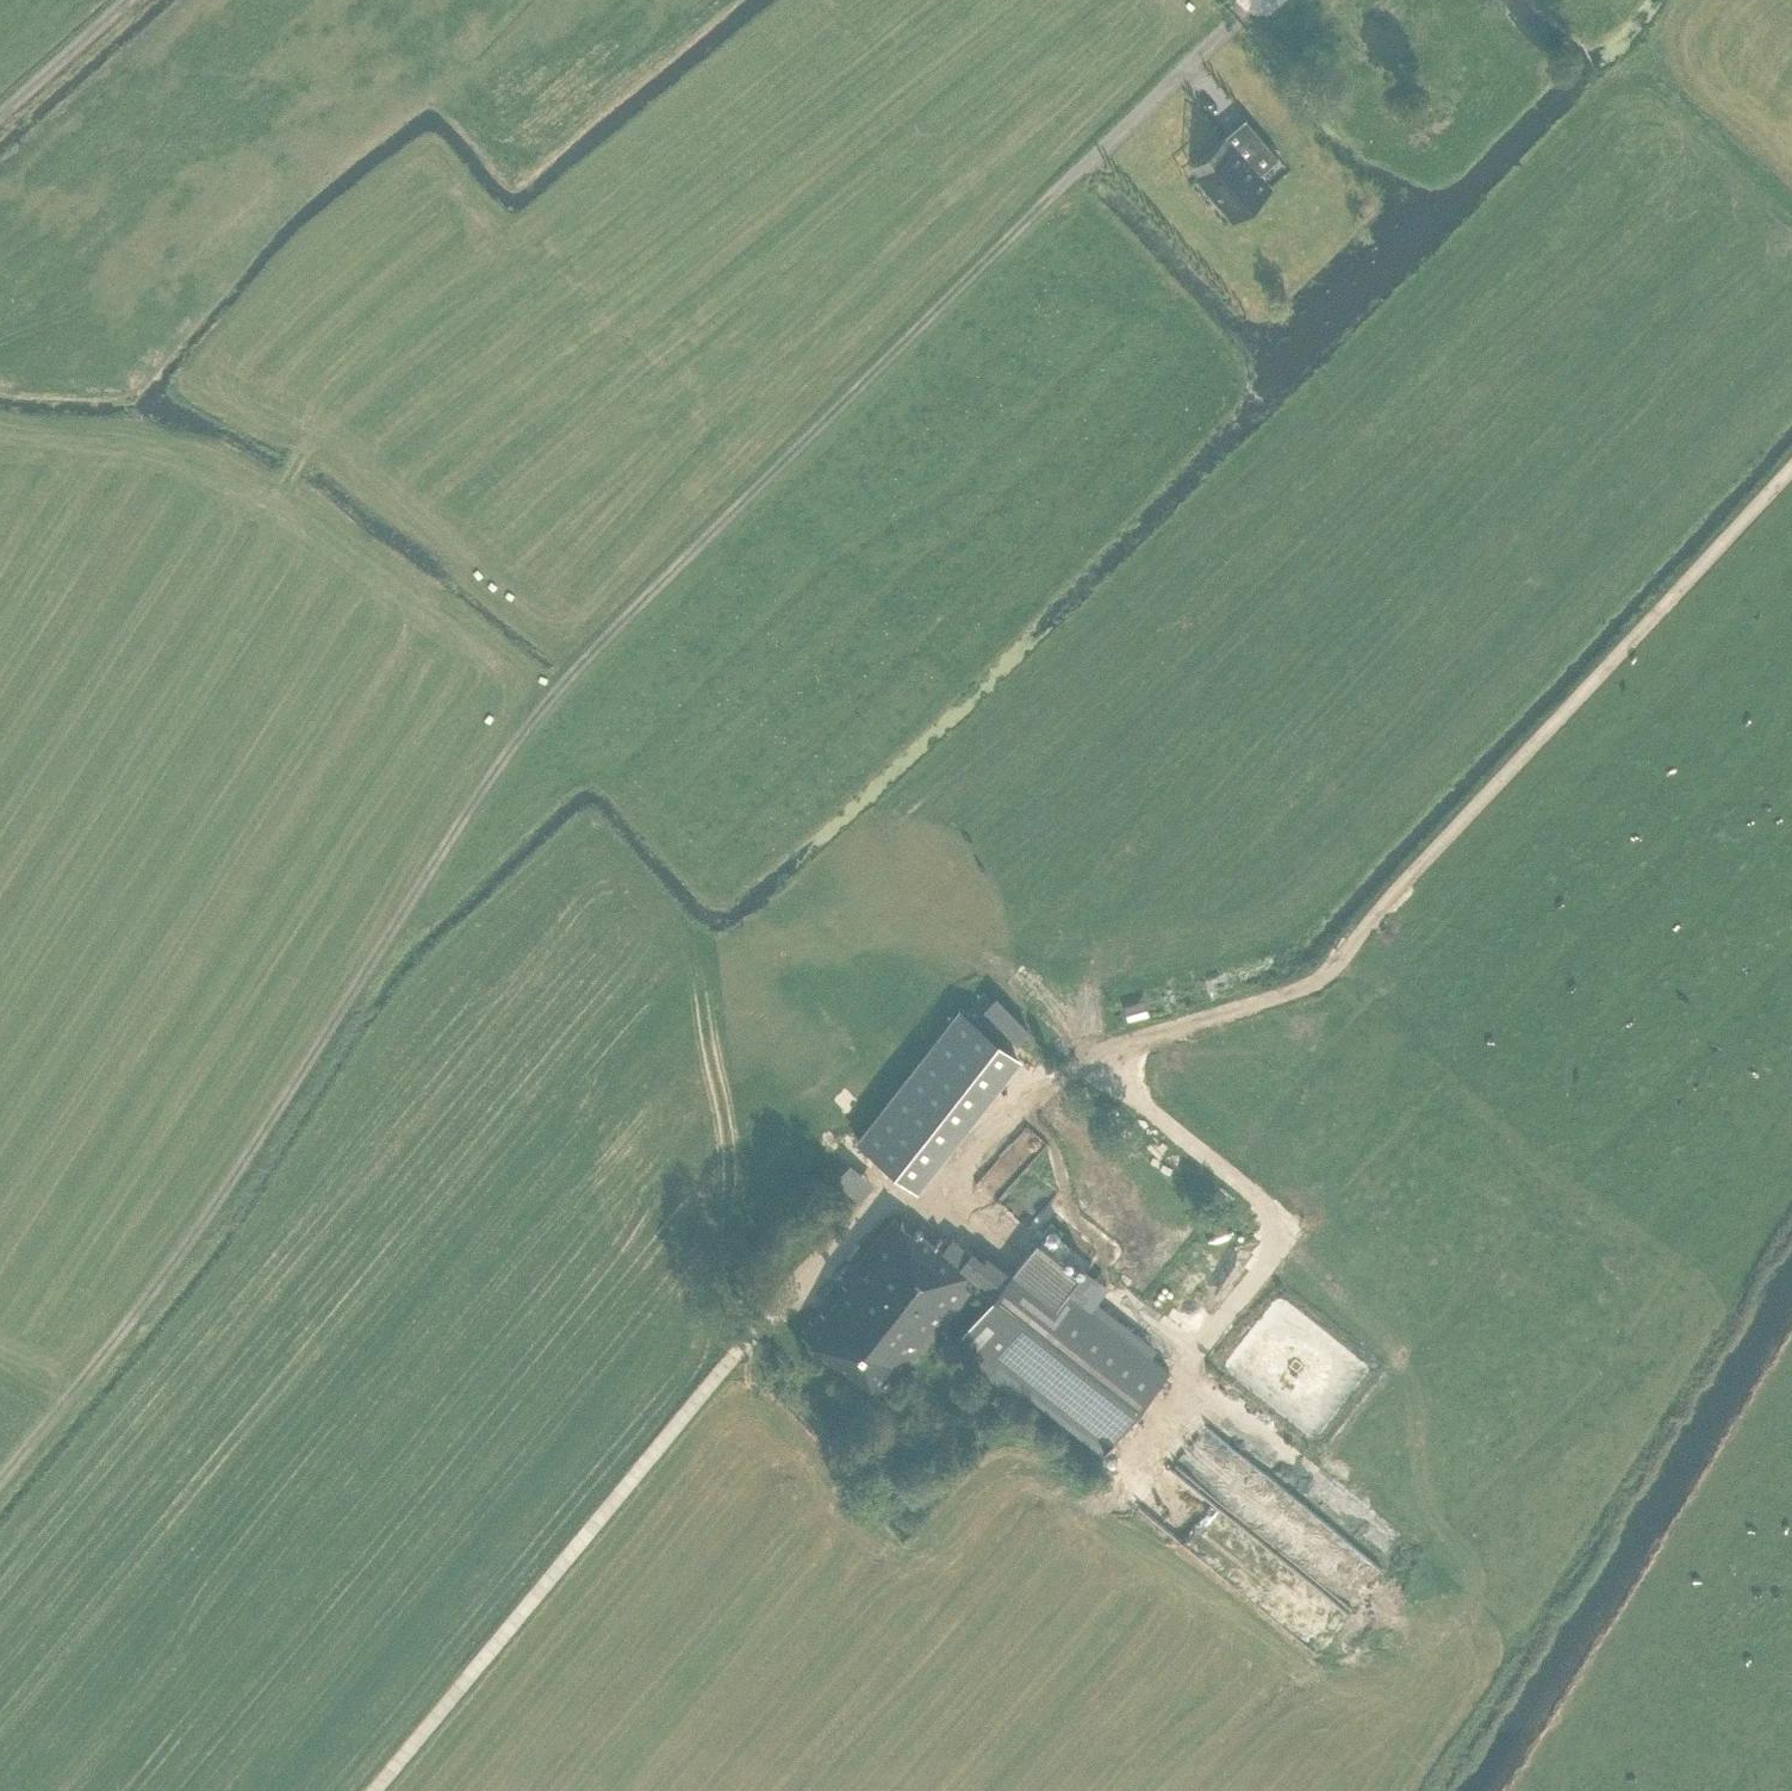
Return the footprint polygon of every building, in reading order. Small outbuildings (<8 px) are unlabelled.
[(1233,217),(1266,190),(1270,186),(1235,144),(1198,175),(1233,217)] [(993,1000),(986,1007),(1019,1041),(1025,1035),(1029,1031),(996,997),(993,1000)] [(1144,1000),(1123,1006),(1127,1020),(1148,1015),(1144,1000)] [(966,1005),(861,1138),(909,1176),(1014,1043),(966,1005)] [(916,1235),(895,1218),(843,1283),(847,1286),(825,1313),(822,1310),(802,1335),(874,1392),(898,1361),(908,1369),(972,1288),(989,1301),(954,1346),(997,1380),(1006,1369),(1106,1448),(1169,1370),(1025,1257),(998,1292),(962,1264),(971,1253),(953,1239),(946,1247),(922,1227),(916,1235)] [(892,1429),(917,1448),(931,1430),(910,1414),(906,1419),(902,1416),(892,1429)]
